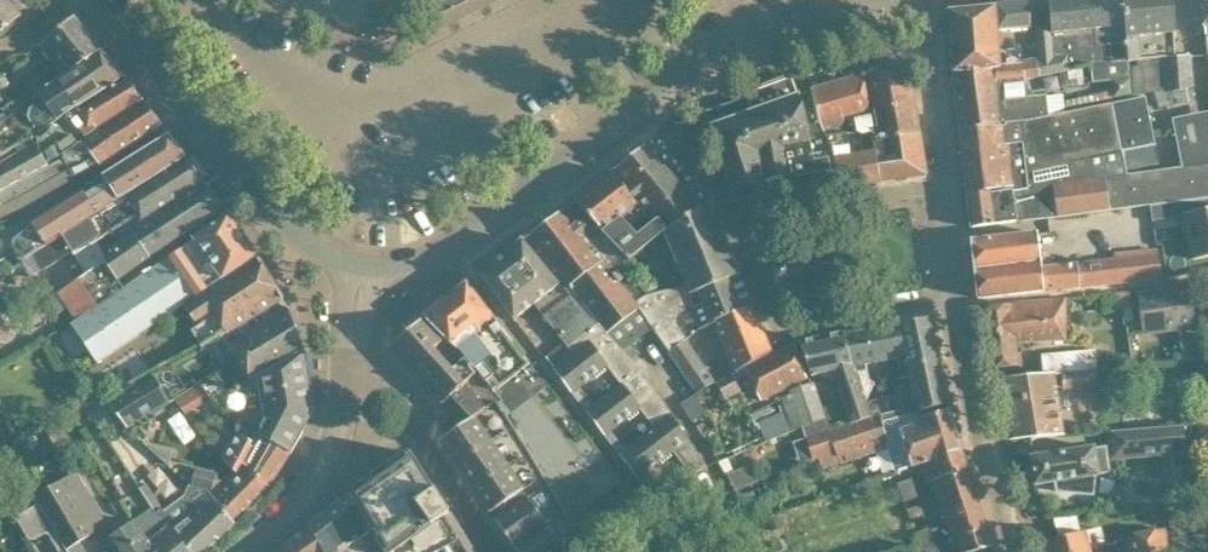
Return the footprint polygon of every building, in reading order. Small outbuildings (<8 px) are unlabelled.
[(21,16),(7,0),(0,0),(0,35),(21,16)] [(1124,0),(1068,0),(1053,1),(1049,1),(1051,23),(1035,25),(1037,39),(1037,54),(1040,77),(1089,65),(1090,65),(1105,64),(1128,61),(1124,0)] [(1128,61),(1163,58),(1175,57),(1174,32),(1176,32),(1173,0),(1124,0),(1128,61)] [(948,11),(953,73),(996,69),(995,66),(1022,63),(1024,80),(1040,77),(1037,54),(1022,62),(1021,49),(999,51),(998,31),(1028,28),(1026,3),(1022,3),(1022,4),(1012,5),(1012,4),(1009,4),(1009,5),(998,6),(998,5),(995,6),(995,7),(948,11)] [(64,76),(102,50),(74,17),(38,45),(64,76)] [(29,139),(124,77),(102,50),(64,76),(47,87),(33,96),(22,104),(18,97),(10,102),(0,110),(0,156),(29,139)] [(1163,58),(1167,93),(1187,89),(1193,87),(1190,55),(1175,57),(1163,58)] [(866,75),(861,76),(868,111),(872,133),(874,144),(877,144),(920,134),(918,119),(906,61),(866,74),(866,75)] [(1130,79),(1128,61),(1105,64),(1106,82),(1130,79)] [(1048,116),(1046,96),(1035,97),(1024,80),(1022,63),(995,66),(996,69),(953,73),(960,128),(960,129),(1001,126),(1001,125),(1028,121),(1048,117),(1048,116)] [(27,83),(33,96),(47,87),(41,76),(27,83)] [(868,111),(861,76),(811,91),(820,125),(838,135),(847,134),(862,132),(862,135),(872,133),(868,111)] [(63,157),(61,154),(143,101),(124,77),(29,139),(0,156),(0,196),(63,157)] [(820,125),(811,91),(810,92),(811,93),(801,97),(801,95),(798,96),(791,78),(746,94),(753,112),(711,127),(721,159),(722,159),(725,169),(735,198),(769,196),(769,199),(800,195),(841,188),(834,151),(820,125)] [(10,102),(0,87),(0,110),(10,102)] [(1167,93),(1157,95),(1159,107),(1189,100),(1187,89),(1167,93)] [(1159,164),(1145,97),(1048,116),(1048,117),(1028,121),(1001,125),(1001,126),(960,129),(963,151),(963,156),(965,177),(967,195),(999,188),(1000,192),(1025,189),(1036,187),(1039,210),(1027,211),(1028,221),(1057,218),(1189,200),(1207,198),(1207,111),(1173,118),(1182,168),(1126,175),(1126,171),(1159,164)] [(165,130),(161,125),(161,124),(143,101),(61,154),(63,157),(0,196),(0,217),(74,177),(97,163),(98,164),(103,170),(165,130)] [(884,181),(881,169),(877,144),(874,144),(875,152),(849,155),(847,134),(838,135),(820,125),(834,151),(841,188),(881,182),(880,181),(884,181)] [(63,237),(186,158),(169,133),(168,134),(105,177),(109,183),(88,197),(84,191),(32,224),(9,243),(21,261),(63,237)] [(926,174),(920,134),(877,144),(884,181),(895,179),(896,181),(908,179),(907,177),(926,174)] [(657,220),(646,229),(655,239),(665,232),(698,211),(682,187),(646,145),(614,169),(657,220)] [(186,158),(63,237),(74,256),(137,214),(142,222),(204,181),(188,159),(187,159),(186,158)] [(575,200),(575,201),(628,261),(655,239),(646,229),(635,238),(628,229),(646,215),(612,171),(575,200)] [(76,320),(125,289),(118,279),(223,207),(222,206),(234,198),(218,177),(132,237),(112,255),(113,257),(57,294),(76,320)] [(1028,221),(1027,211),(1039,210),(1036,187),(1025,189),(1000,192),(999,188),(967,195),(968,196),(968,201),(969,200),(970,205),(969,205),(972,228),(1016,222),(1028,221)] [(1188,202),(1190,212),(1184,214),(1193,260),(1207,257),(1207,198),(1188,202)] [(524,239),(522,241),(599,324),(623,350),(632,343),(653,328),(640,309),(635,302),(646,295),(645,294),(637,282),(625,263),(628,261),(575,201),(563,210),(563,209),(524,239)] [(710,203),(698,211),(665,232),(686,285),(689,292),(691,295),(740,275),(710,203)] [(183,306),(202,293),(256,256),(229,216),(186,246),(187,247),(125,289),(76,320),(77,321),(72,324),(99,363),(183,306)] [(1037,233),(971,241),(972,245),(974,245),(976,260),(974,260),(974,262),(977,262),(978,277),(976,277),(976,280),(979,279),(980,294),(978,294),(979,299),(1141,281),(1153,280),(1153,279),(1162,278),(1158,251),(1115,257),(1116,262),(1042,272),(1037,233)] [(856,235),(857,240),(844,242),(843,237),(840,238),(840,241),(770,255),(778,298),(849,284),(850,287),(853,287),(852,282),(865,279),(866,284),(870,284),(869,278),(871,278),(870,274),(863,243),(864,242),(863,239),(861,239),(860,234),(856,235)] [(546,359),(549,362),(599,324),(522,241),(479,274),(515,322),(517,320),(516,319),(535,304),(565,344),(546,359)] [(192,331),(202,348),(221,336),(283,299),(256,256),(202,293),(183,306),(195,323),(213,311),(216,316),(192,331)] [(640,309),(653,328),(668,351),(682,341),(681,341),(685,338),(686,337),(677,323),(677,319),(677,316),(679,313),(684,310),(691,307),(699,328),(715,322),(715,321),(753,306),(740,275),(691,295),(689,292),(686,285),(654,292),(645,294),(646,295),(635,302),(640,309)] [(640,275),(637,282),(645,294),(654,292),(658,283),(640,275)] [(498,405),(548,485),(581,541),(582,542),(584,541),(584,540),(595,533),(596,534),(598,533),(597,532),(609,525),(609,526),(612,525),(611,524),(623,517),(623,518),(625,516),(625,515),(636,509),(637,510),(639,508),(639,507),(640,506),(617,477),(618,476),(616,474),(615,475),(590,442),(591,442),(589,439),(588,440),(578,426),(579,426),(577,423),(576,424),(545,384),(546,383),(544,380),(543,381),(533,368),(534,367),(532,365),(531,366),(521,353),(522,352),(520,349),(519,350),(510,338),(511,337),(509,335),(508,335),(467,283),(424,317),(458,349),(498,397),(502,403),(498,405)] [(1135,293),(1136,295),(1137,295),(1143,336),(1179,331),(1183,363),(1199,360),(1190,292),(1176,294),(1175,288),(1135,293)] [(1103,295),(1104,305),(1131,302),(1130,292),(1103,295)] [(249,380),(305,350),(288,309),(283,299),(221,336),(237,361),(217,373),(229,392),(249,380)] [(1065,299),(1024,303),(1027,342),(1065,340),(1065,300),(1065,299)] [(1027,342),(1024,303),(1018,303),(982,307),(989,369),(1017,365),(1015,343),(1027,342)] [(715,321),(715,322),(736,372),(745,367),(772,352),(753,306),(715,321)] [(9,331),(0,316),(0,337),(9,331)] [(438,407),(458,428),(498,397),(458,349),(424,317),(390,348),(442,404),(438,407)] [(930,318),(899,324),(906,356),(899,357),(904,379),(912,377),(910,370),(926,366),(924,361),(939,358),(930,318)] [(606,365),(623,385),(642,371),(631,359),(623,350),(599,324),(549,362),(554,369),(553,370),(571,393),(606,365)] [(899,324),(845,335),(852,367),(853,367),(899,357),(906,356),(899,324)] [(833,371),(850,424),(870,417),(853,367),(852,367),(845,335),(844,332),(800,343),(812,376),(833,371)] [(703,365),(685,338),(681,341),(682,341),(668,351),(686,376),(703,365)] [(632,343),(623,350),(631,359),(640,352),(632,343)] [(736,372),(732,374),(731,374),(716,382),(725,399),(741,390),(736,381),(748,373),(761,400),(803,378),(807,375),(795,344),(769,356),(746,370),(745,367),(736,372)] [(212,405),(217,408),(315,408),(305,350),(249,380),(229,392),(217,373),(198,384),(208,398),(212,405)] [(1095,350),(1042,355),(1044,375),(1097,370),(1095,350)] [(949,405),(939,358),(924,361),(926,366),(910,370),(912,377),(912,379),(911,379),(915,396),(900,400),(902,409),(904,415),(909,414),(949,405)] [(1044,375),(999,379),(1002,400),(1003,408),(1006,422),(1008,438),(1009,438),(1009,440),(1021,439),(1029,439),(1065,436),(1062,414),(1060,399),(1060,391),(1098,388),(1097,370),(1044,375)] [(639,408),(655,428),(673,416),(642,371),(623,385),(586,413),(604,436),(639,408)] [(107,402),(127,429),(170,403),(152,374),(107,402)] [(801,427),(802,431),(826,422),(825,418),(814,383),(791,391),(792,394),(782,398),(789,419),(765,429),(769,439),(801,427)] [(184,413),(208,398),(198,384),(173,399),(184,413)] [(76,394),(67,400),(75,413),(84,407),(76,394)] [(680,405),(692,423),(706,413),(694,396),(680,405)] [(440,440),(495,521),(548,485),(498,405),(502,403),(498,397),(458,428),(440,440)] [(234,420),(236,432),(246,441),(252,431),(261,436),(291,453),(315,408),(217,408),(230,419),(234,420)] [(962,451),(950,410),(921,417),(922,422),(913,425),(909,414),(904,415),(902,409),(880,414),(888,440),(887,441),(890,447),(886,448),(894,473),(924,463),(924,462),(962,451)] [(888,440),(880,414),(870,417),(850,424),(826,432),(827,435),(833,454),(836,464),(886,448),(890,447),(887,441),(888,440)] [(637,478),(638,479),(674,453),(692,477),(694,476),(693,475),(707,467),(673,416),(655,428),(619,456),(637,479),(637,478)] [(1109,433),(1108,433),(1112,460),(1173,454),(1186,453),(1185,442),(1192,432),(1192,427),(1192,425),(1165,428),(1137,430),(1109,433)] [(222,459),(234,470),(242,463),(252,469),(249,474),(269,487),(291,453),(261,436),(252,431),(246,441),(236,432),(222,459)] [(833,454),(827,435),(806,442),(812,461),(833,454)] [(1056,492),(1093,496),(1095,476),(1098,476),(1094,448),(1031,457),(1035,486),(1055,482),(1056,492)] [(935,480),(936,481),(968,470),(962,451),(924,462),(924,463),(930,482),(935,480)] [(351,496),(368,522),(367,523),(382,551),(473,551),(411,453),(351,496)] [(192,485),(210,491),(233,526),(255,504),(269,487),(249,474),(252,469),(242,463),(234,470),(221,481),(216,475),(197,469),(192,485)] [(936,481),(942,500),(975,489),(968,470),(936,481)] [(66,551),(87,551),(80,542),(108,525),(76,472),(33,497),(66,551)] [(900,482),(903,491),(917,487),(914,478),(900,482)] [(139,488),(138,488),(151,508),(156,515),(163,510),(162,508),(146,483),(139,488)] [(495,521),(516,551),(565,551),(581,541),(548,485),(495,521)] [(917,487),(903,491),(906,501),(920,496),(917,487)] [(942,500),(948,519),(981,508),(975,489),(942,500)] [(163,510),(191,551),(206,551),(217,542),(233,526),(210,491),(190,506),(183,496),(163,510)] [(324,551),(349,551),(348,550),(360,541),(368,551),(382,551),(367,523),(368,522),(351,496),(349,494),(308,526),(309,527),(324,551)] [(909,509),(912,518),(926,513),(923,505),(909,509)] [(135,521),(158,551),(191,551),(163,510),(156,515),(151,508),(134,519),(135,521)] [(948,519),(954,538),(987,528),(981,508),(948,519)] [(778,519),(767,523),(771,533),(782,529),(778,519)] [(135,521),(108,541),(116,551),(158,551),(135,521)] [(309,527),(284,546),(288,551),(324,551),(309,527)] [(923,550),(938,551),(930,528),(917,532),(923,550)] [(954,538),(959,551),(970,551),(993,547),(987,528),(954,538)] [(1050,551),(1169,551),(1164,529),(1126,539),(1126,540),(1088,549),(1084,532),(1048,541),(1050,551)]
